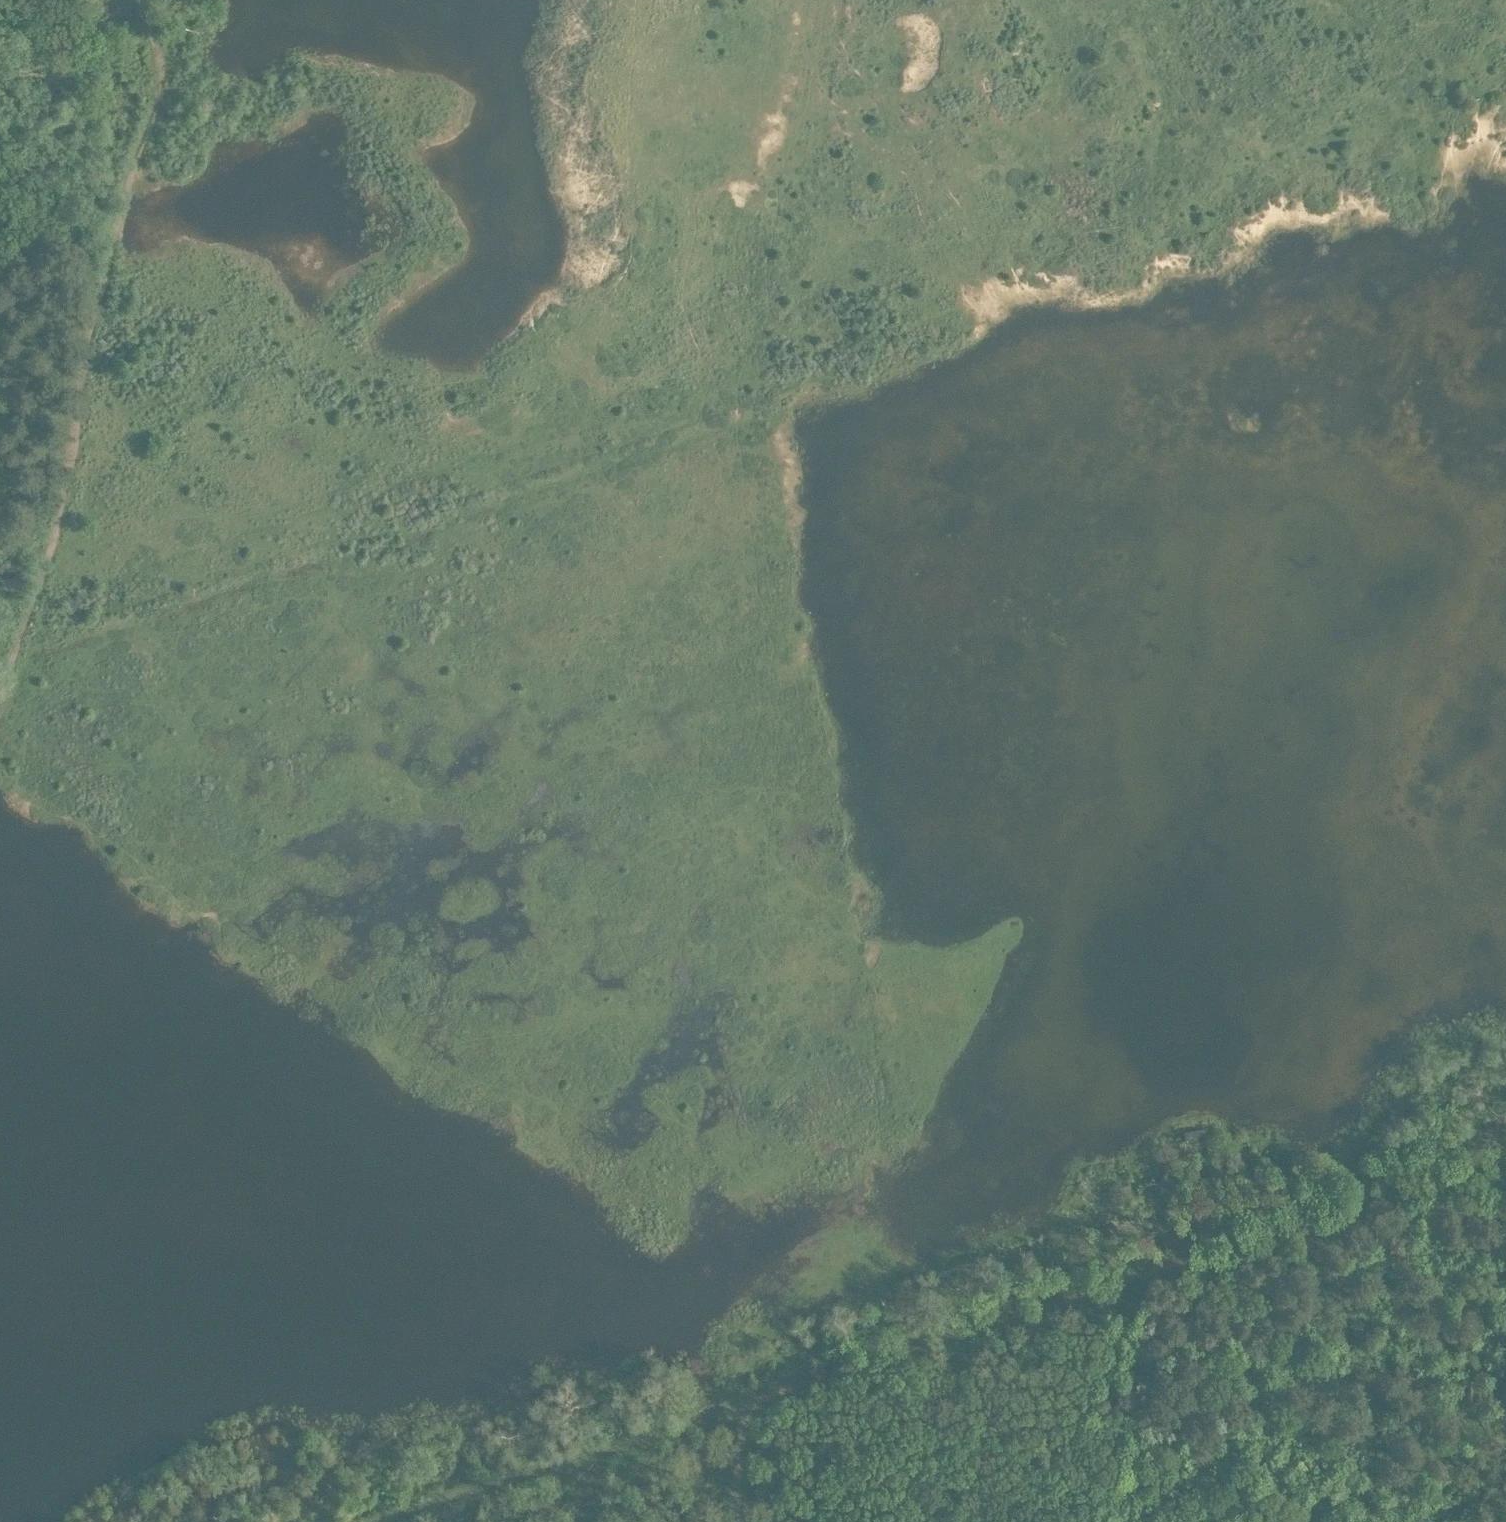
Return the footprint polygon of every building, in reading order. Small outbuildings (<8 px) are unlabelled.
[(1183,1139),(1203,1136),(1202,1128),(1182,1131),(1183,1139)]
